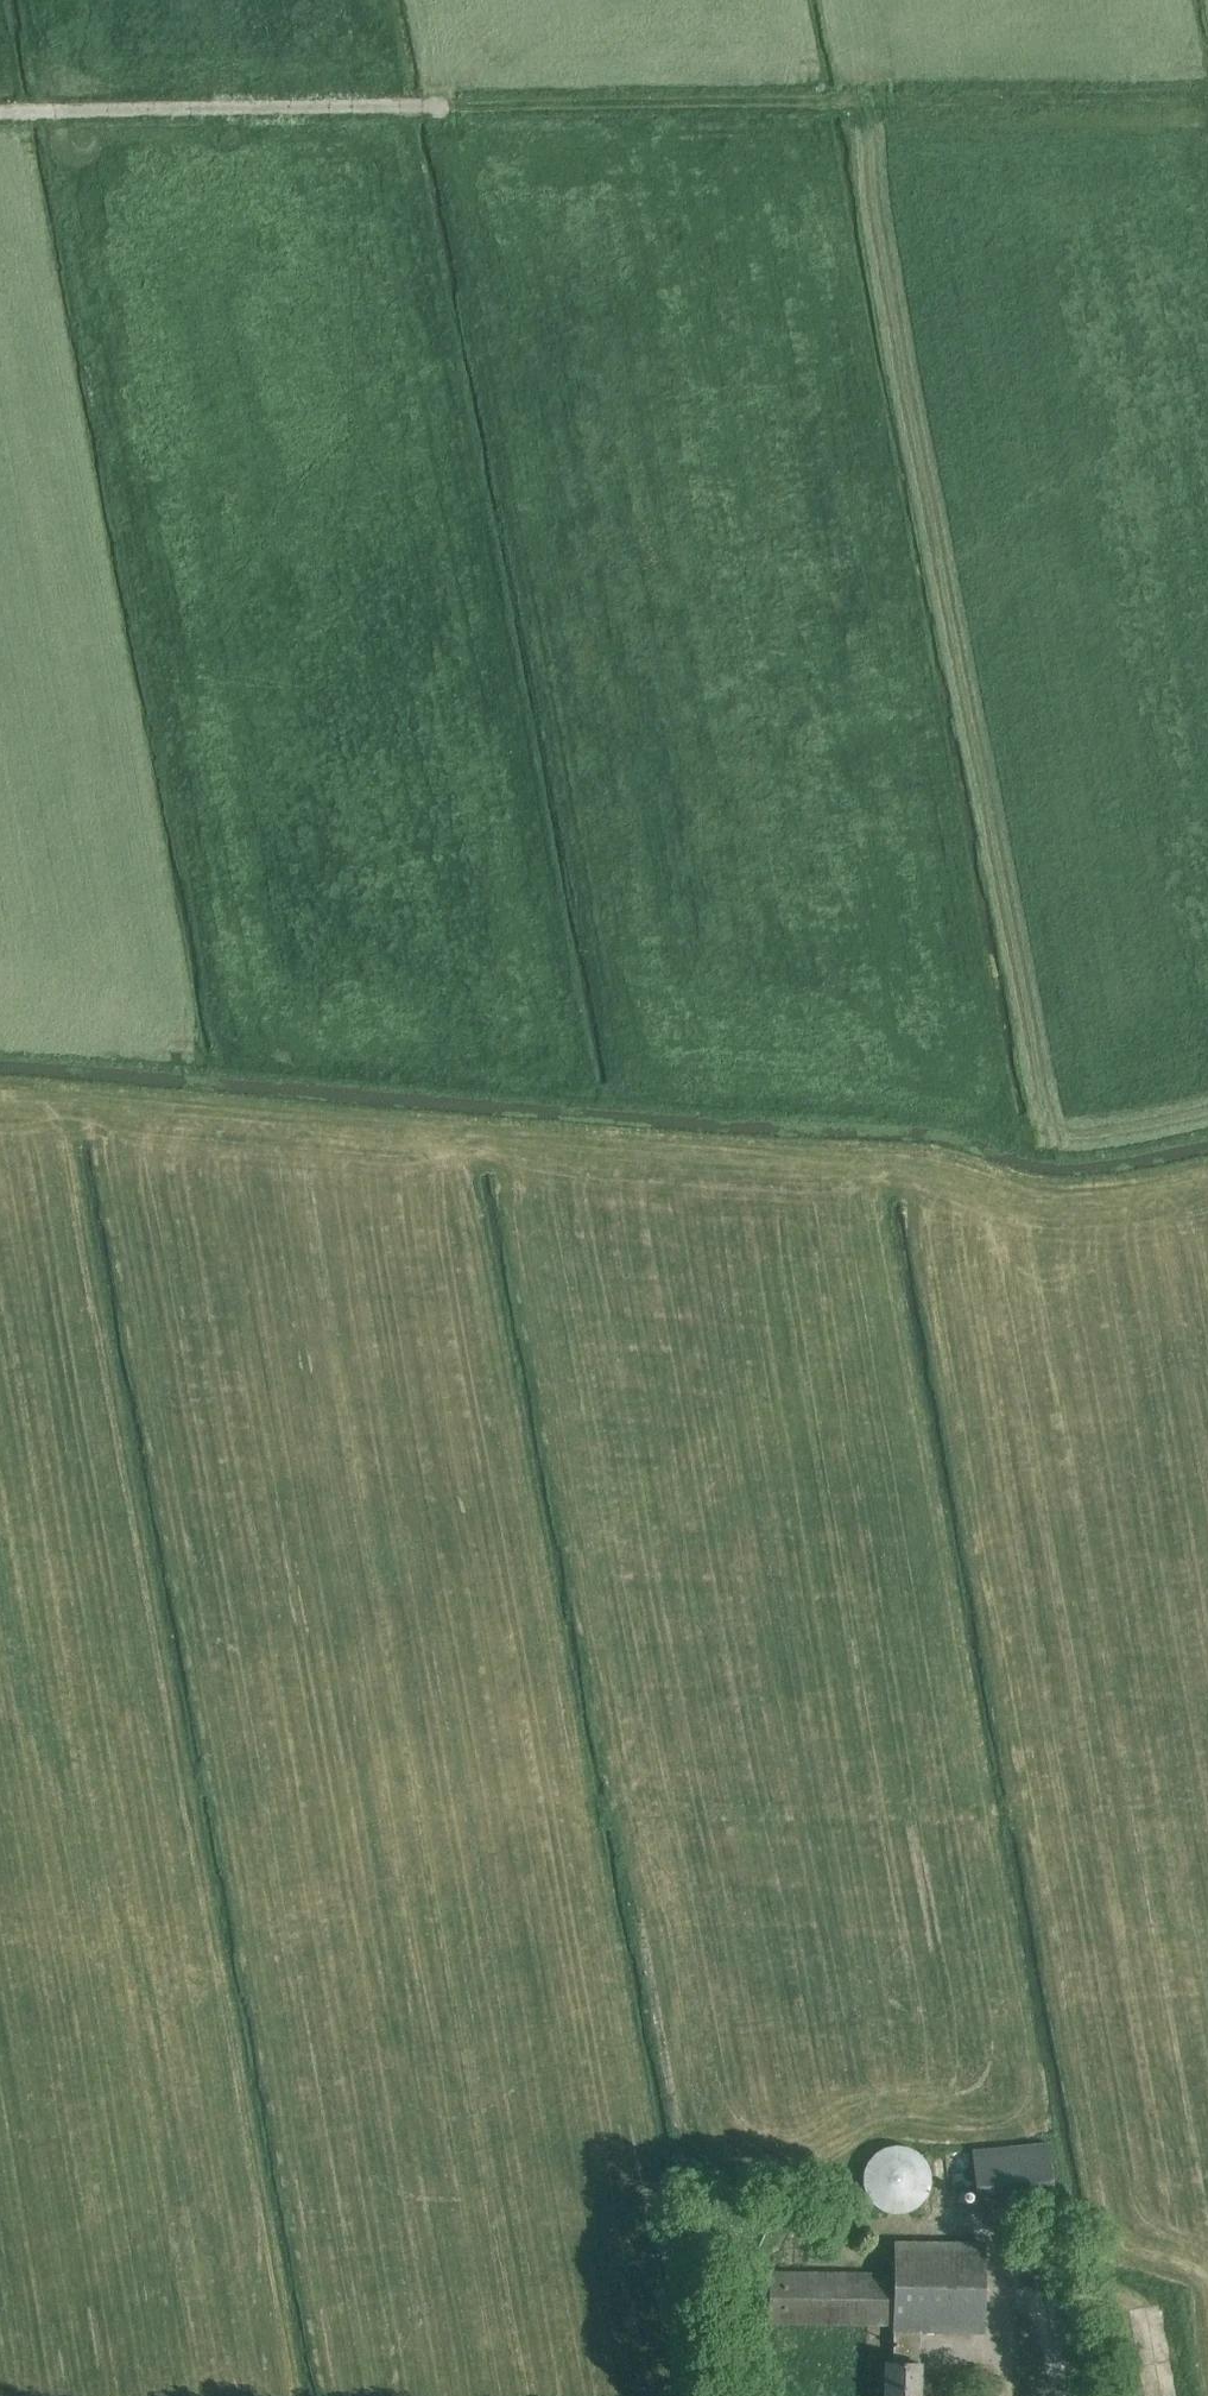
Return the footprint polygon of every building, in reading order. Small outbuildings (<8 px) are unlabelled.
[(977,2204),(1050,2196),(1045,2141),(972,2148),(977,2204)] [(903,2146),(894,2145),(888,2146),(879,2150),(874,2153),(869,2158),(865,2165),(863,2172),(862,2180),(863,2189),(866,2195),(870,2201),(875,2205),(881,2209),(887,2212),(893,2212),(900,2212),(906,2211),(912,2209),(917,2205),(923,2199),(928,2191),(930,2176),(928,2169),(924,2161),(922,2157),(915,2151),(908,2147),(903,2146)] [(894,2242),(894,2274),(893,2324),(893,2330),(913,2330),(983,2331),(985,2243),(894,2242)] [(770,2322),(893,2324),(894,2274),(770,2272),(770,2322)] [(913,2330),(893,2330),(893,2363),(885,2363),(885,2395),(920,2395),(921,2364),(919,2364),(920,2348),(912,2348),(913,2330)]
